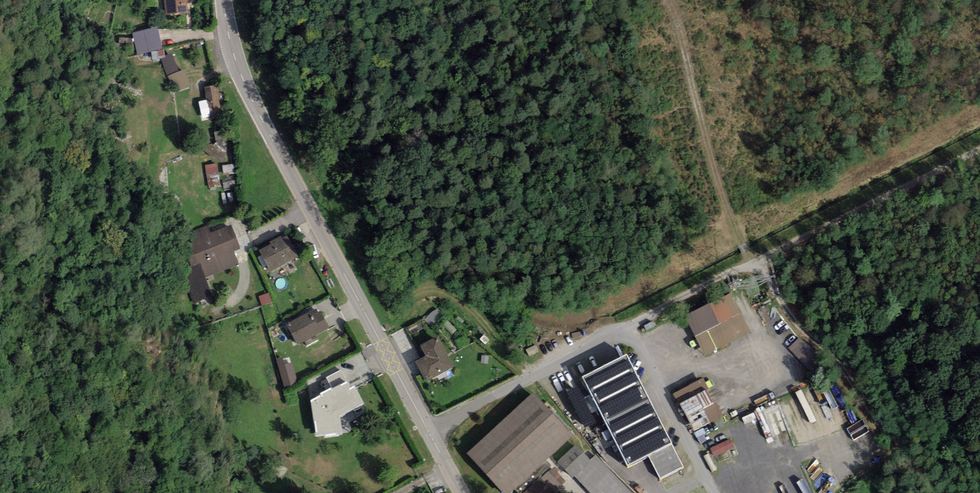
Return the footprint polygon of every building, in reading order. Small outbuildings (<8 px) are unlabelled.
[(165,17),(189,14),(187,0),(163,0),(165,17)] [(158,28),(133,35),(138,57),(164,50),(158,28)] [(217,89),(205,90),(206,102),(198,103),(201,120),(221,118),(217,89)] [(209,165),(209,187),(222,187),(221,164),(209,165)] [(241,251),(232,227),(211,235),(207,226),(179,237),(191,268),(200,265),(206,279),(240,266),(235,253),(241,251)] [(267,251),(261,253),(272,273),(299,259),(287,238),(281,241),(280,239),(270,244),(272,248),(267,251)] [(731,296),(685,319),(705,357),(750,333),(731,296)] [(329,330),(318,309),(285,327),(297,348),(329,330)] [(801,338),(791,350),(809,366),(820,354),(801,338)] [(425,360),(416,365),(426,383),(453,369),(438,339),(419,349),(425,360)] [(283,358),(277,360),(287,389),(300,383),(293,362),(285,365),(283,358)] [(626,360),(584,381),(628,468),(648,458),(660,481),(683,469),(626,360)] [(334,392),(312,404),(316,438),(342,435),(341,419),(365,406),(355,388),(351,391),(341,372),(326,379),(334,392)] [(694,431),(724,418),(706,379),(676,392),(694,431)] [(532,391),(465,455),(502,492),(512,492),(515,490),(518,492),(558,492),(569,483),(550,463),(577,438),(532,391)] [(715,457),(731,452),(728,442),(712,447),(715,457)] [(576,447),(557,465),(585,492),(631,492),(596,458),(591,463),(576,447)]
